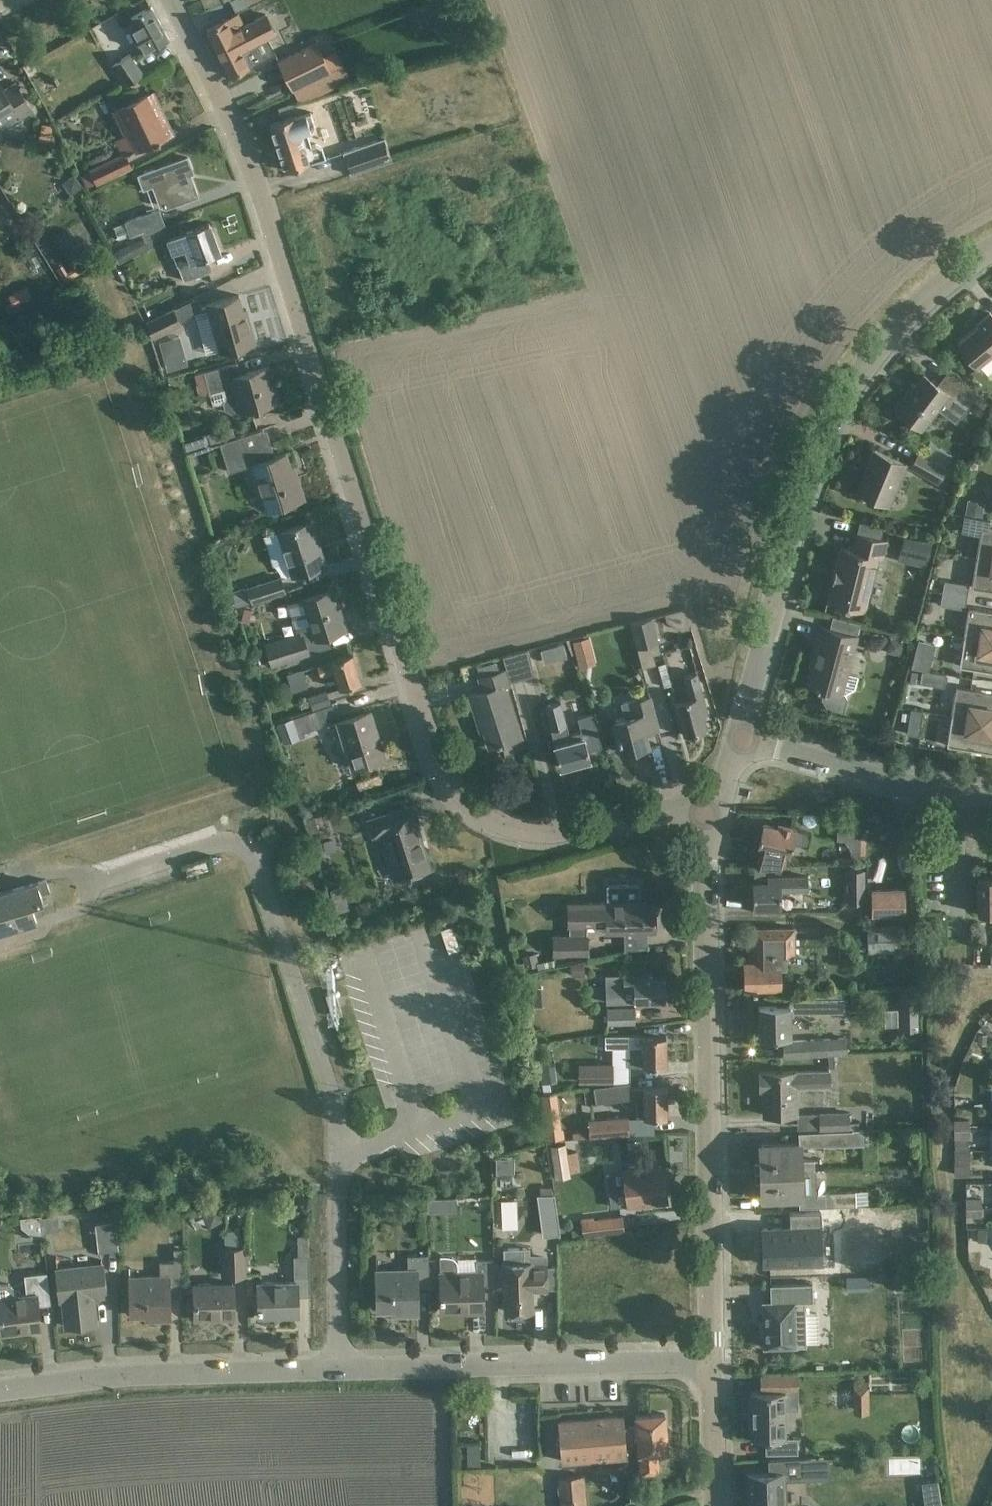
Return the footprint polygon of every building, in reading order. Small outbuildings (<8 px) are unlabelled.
[(151,6),(131,17),(135,24),(130,27),(144,53),(169,39),(151,6)] [(206,28),(229,76),(276,54),(269,38),(277,35),(267,13),(244,24),(238,12),(206,28)] [(317,41),(278,60),(293,91),(332,71),(317,41)] [(126,86),(143,76),(131,55),(114,66),(126,86)] [(3,118),(7,124),(31,109),(15,84),(4,91),(0,84),(0,120),(3,118)] [(123,156),(127,154),(171,133),(152,92),(116,110),(127,134),(115,140),(122,155),(123,156)] [(294,116),(289,117),(270,123),(285,170),(325,157),(322,147),(315,144),(311,145),(307,133),(312,132),(315,125),(311,112),(295,117),(294,116)] [(42,123),(38,141),(50,144),(53,126),(42,123)] [(350,175),(392,161),(385,138),(343,152),(350,175)] [(132,165),(127,154),(123,156),(122,155),(91,170),(81,174),(88,186),(132,165)] [(187,157),(169,164),(139,176),(143,188),(153,185),(160,205),(165,207),(172,205),(198,195),(189,173),(193,172),(187,157)] [(83,186),(74,174),(62,182),(71,195),(83,186)] [(160,208),(136,217),(136,219),(114,226),(119,239),(141,231),(141,233),(165,224),(160,208)] [(209,223),(190,230),(169,238),(184,280),(212,270),(207,255),(219,251),(209,223)] [(119,263),(149,248),(143,236),(113,252),(119,263)] [(89,252),(85,245),(75,250),(79,258),(89,252)] [(26,287),(9,296),(15,307),(32,298),(26,287)] [(256,342),(251,324),(248,315),(246,309),(243,310),(239,295),(220,300),(206,304),(220,352),(256,342)] [(156,301),(140,309),(146,320),(162,313),(156,301)] [(173,309),(147,322),(154,337),(181,324),(173,309)] [(971,359),(977,367),(991,354),(991,316),(990,313),(977,323),(979,326),(958,343),(971,359)] [(179,336),(160,342),(168,369),(187,363),(179,336)] [(237,361),(218,367),(204,371),(210,393),(225,388),(227,395),(224,402),(225,409),(232,412),(239,411),(239,412),(259,406),(278,401),(268,366),(240,374),(237,361)] [(198,395),(208,393),(203,371),(193,373),(198,395)] [(895,408),(911,420),(922,429),(937,409),(956,423),(978,394),(954,371),(941,388),(924,375),(908,395),(906,394),(895,408)] [(178,420),(192,417),(188,404),(174,407),(178,420)] [(208,446),(220,442),(229,471),(253,464),(263,493),(268,492),(274,508),(285,505),(304,499),(298,480),(295,482),(285,452),(272,457),(263,428),(236,437),(232,425),(183,440),(188,455),(210,449),(208,446)] [(857,492),(876,501),(889,506),(907,463),(874,450),(868,465),(871,466),(869,470),(865,471),(857,492)] [(938,482),(943,474),(953,480),(956,473),(946,468),(918,452),(910,466),(938,482)] [(967,500),(965,515),(982,518),(985,503),(967,500)] [(982,518),(965,515),(962,531),(981,534),(977,558),(991,560),(991,530),(989,529),(990,519),(982,518)] [(311,521),(292,527),(278,531),(293,575),(325,565),(311,521)] [(826,601),(846,606),(865,610),(879,557),(883,558),(888,540),(857,532),(852,550),(840,546),(826,601)] [(926,568),(933,544),(904,536),(898,560),(926,568)] [(977,558),(972,587),(991,590),(991,560),(977,558)] [(281,577),(248,587),(247,585),(231,590),(236,607),(253,601),(285,591),(281,577)] [(944,580),(942,592),(967,596),(969,584),(944,580)] [(338,618),(329,590),(289,603),(298,632),(313,627),(317,638),(345,629),(342,617),(338,618)] [(965,609),(967,596),(942,592),(940,605),(965,609)] [(248,621),(251,609),(245,607),(242,619),(248,621)] [(991,641),(991,611),(969,607),(964,636),(991,641)] [(658,642),(651,617),(631,622),(638,648),(658,642)] [(813,665),(808,684),(819,687),(817,692),(823,694),(821,698),(827,707),(844,712),(847,697),(845,694),(855,688),(858,677),(842,673),(846,660),(850,662),(855,642),(857,635),(856,635),(830,628),(827,627),(820,625),(815,646),(818,647),(816,653),(813,652),(810,664),(813,665)] [(265,643),(271,664),(309,653),(303,631),(265,643)] [(900,655),(904,642),(903,641),(904,638),(896,636),(895,639),(891,638),(887,652),(900,655)] [(964,636),(959,666),(991,671),(991,641),(964,636)] [(596,663),(589,637),(573,641),(580,668),(596,663)] [(917,640),(911,666),(928,670),(935,644),(917,640)] [(540,645),(541,663),(566,661),(565,643),(540,645)] [(511,682),(535,675),(528,649),(503,656),(511,682)] [(340,688),(342,687),(362,681),(353,653),(331,660),(332,660),(317,665),(321,675),(335,670),(340,688)] [(658,664),(665,687),(672,685),(665,663),(658,664)] [(302,670),(287,675),(292,692),(308,687),(302,670)] [(520,735),(514,716),(505,687),(508,685),(503,670),(480,678),(484,691),(470,696),(479,721),(482,720),(490,745),(497,743),(497,744),(502,742),(502,741),(520,735)] [(910,681),(920,682),(944,686),(946,674),(922,670),(921,671),(912,670),(910,681)] [(686,687),(689,700),(676,704),(679,716),(685,735),(707,729),(704,716),(708,715),(700,683),(686,687)] [(991,722),(991,692),(956,686),(951,715),(991,722)] [(308,697),(312,707),(313,709),(315,708),(331,702),(327,690),(308,697)] [(614,721),(621,751),(649,744),(645,731),(658,728),(650,696),(631,701),(634,715),(614,721)] [(595,724),(592,713),(577,717),(581,730),(569,733),(561,701),(545,705),(555,744),(560,767),(590,759),(588,750),(602,746),(596,724),(595,724)] [(911,709),(907,733),(919,735),(923,716),(924,711),(923,711),(913,709),(911,709)] [(351,768),(362,764),(381,758),(375,738),(379,736),(371,711),(337,722),(351,768)] [(315,713),(301,715),(304,738),(318,737),(315,713)] [(951,715),(947,745),(991,752),(991,722),(951,715)] [(299,737),(297,733),(292,716),(276,722),(283,742),(299,737)] [(396,812),(396,811),(368,819),(373,835),(383,832),(397,878),(406,875),(407,878),(412,876),(411,874),(430,867),(416,821),(418,821),(417,820),(400,825),(396,812)] [(793,843),(808,846),(812,833),(796,829),(796,828),(778,823),(777,826),(763,823),(757,847),(761,848),(756,866),(783,866),(786,855),(790,856),(793,843)] [(836,829),(835,846),(858,847),(859,830),(836,829)] [(866,900),(865,870),(847,871),(848,900),(866,900)] [(990,870),(990,877),(977,877),(977,913),(991,913),(991,870),(990,870)] [(798,876),(787,876),(767,877),(767,882),(753,882),(753,907),(781,906),(781,890),(798,890),(808,890),(808,876),(798,876)] [(46,880),(38,882),(41,894),(50,891),(46,880)] [(37,922),(32,904),(43,901),(41,894),(38,882),(0,894),(0,934),(37,922)] [(568,922),(568,925),(605,924),(605,932),(624,932),(624,931),(655,930),(655,904),(639,904),(639,900),(638,900),(638,884),(608,885),(608,901),(568,902),(568,906),(568,922)] [(905,889),(872,889),(872,913),(905,913),(905,889)] [(868,951),(901,951),(901,924),(867,925),(868,951)] [(745,989),(765,989),(781,988),(781,965),(786,965),(786,953),(826,952),(826,938),(796,938),(795,927),(773,928),(753,928),(754,960),(744,961),(745,989)] [(587,955),(588,934),(570,934),(553,934),(553,955),(587,955)] [(522,956),(525,969),(536,967),(537,967),(538,970),(555,966),(555,963),(555,962),(554,959),(539,962),(536,952),(522,956)] [(584,963),(571,963),(571,976),(585,976),(584,963)] [(622,974),(607,974),(608,1003),(623,1002),(634,1002),(646,1001),(666,1001),(665,976),(652,977),(652,973),(632,973),(622,974)] [(918,991),(901,991),(902,1030),(919,1029),(918,991)] [(788,1005),(778,1005),(758,1006),(759,1036),(791,1035),(790,1013),(844,1012),(843,998),(788,999),(788,1005)] [(635,1007),(607,1008),(607,1024),(635,1023),(635,1007)] [(977,1043),(987,1044),(988,1034),(977,1033),(977,1043)] [(629,1035),(606,1035),(605,1047),(627,1047),(627,1065),(643,1065),(646,1065),(666,1065),(666,1035),(646,1035),(629,1035)] [(846,1054),(845,1038),(782,1042),(783,1058),(828,1056),(834,1055),(846,1054)] [(613,1063),(579,1064),(579,1083),(613,1083),(613,1063)] [(553,1069),(540,1071),(541,1082),(555,1081),(553,1069)] [(763,1071),(763,1072),(760,1072),(760,1090),(763,1089),(764,1115),(797,1115),(796,1086),(829,1086),(829,1070),(763,1071)] [(631,1087),(630,1082),(593,1086),(596,1103),(630,1098),(636,1098),(637,1117),(647,1117),(667,1117),(666,1087),(631,1087)] [(821,1129),(849,1128),(859,1128),(859,1122),(849,1123),(848,1113),(820,1113),(821,1129)] [(628,1116),(588,1119),(590,1138),(591,1138),(619,1135),(630,1134),(628,1116)] [(970,1120),(954,1120),(954,1128),(970,1128),(970,1120)] [(561,1129),(547,1131),(548,1136),(548,1140),(565,1138),(564,1133),(564,1128),(561,1129)] [(970,1128),(954,1128),(954,1137),(970,1137),(970,1128)] [(863,1131),(823,1132),(824,1145),(824,1146),(853,1145),(864,1144),(863,1131)] [(551,1152),(556,1178),(571,1176),(566,1143),(550,1145),(551,1152)] [(800,1171),(813,1170),(813,1159),(800,1160),(799,1143),(761,1144),(762,1171),(800,1170),(800,1171)] [(970,1174),(970,1163),(970,1150),(954,1150),(954,1163),(954,1174),(970,1174)] [(663,1164),(643,1167),(623,1169),(628,1207),(668,1202),(663,1164)] [(814,1180),(813,1170),(800,1171),(800,1170),(762,1171),(763,1198),(801,1197),(801,1181),(814,1180)] [(459,1201),(460,1189),(445,1188),(445,1200),(459,1201)] [(524,1220),(524,1191),(508,1191),(508,1220),(524,1220)] [(825,1192),(825,1207),(856,1206),(855,1191),(825,1192)] [(554,1194),(539,1194),(541,1210),(556,1208),(554,1194)] [(441,1198),(429,1198),(429,1210),(441,1210),(441,1198)] [(965,1199),(965,1207),(980,1207),(981,1199),(965,1199)] [(980,1215),(980,1207),(965,1207),(965,1215),(980,1215)] [(820,1263),(819,1212),(790,1212),(790,1228),(763,1229),(763,1264),(820,1263)] [(582,1237),(621,1232),(619,1216),(592,1220),(592,1218),(580,1219),(582,1237)] [(115,1221),(95,1223),(99,1251),(119,1249),(115,1221)] [(244,1247),(243,1247),(243,1233),(240,1233),(240,1228),(227,1228),(228,1234),(224,1234),(225,1275),(245,1275),(245,1251),(244,1247)] [(977,1228),(977,1241),(986,1241),(986,1228),(977,1228)] [(310,1295),(309,1255),(309,1242),(298,1243),(298,1255),(294,1255),(294,1281),(258,1282),(259,1317),(299,1316),(298,1296),(310,1295)] [(130,1315),(146,1314),(155,1314),(155,1319),(170,1319),(170,1293),(183,1293),(182,1273),(181,1248),(174,1248),(174,1261),(160,1261),(160,1276),(129,1276),(130,1315)] [(496,1291),(505,1291),(505,1311),(533,1310),(532,1290),(547,1290),(546,1270),(546,1264),(524,1264),(524,1248),(503,1248),(504,1263),(495,1263),(495,1277),(496,1291)] [(408,1270),(376,1271),(377,1309),(402,1308),(402,1313),(418,1313),(417,1287),(429,1287),(429,1255),(408,1255),(408,1270)] [(458,1272),(458,1264),(456,1260),(453,1257),(446,1255),(440,1255),(440,1272),(441,1310),(459,1310),(459,1309),(469,1308),(469,1312),(483,1311),(483,1296),(495,1296),(494,1259),(477,1259),(477,1271),(458,1272)] [(57,1269),(58,1280),(61,1300),(63,1300),(66,1326),(97,1323),(94,1296),(106,1295),(103,1275),(102,1264),(57,1269)] [(2,1333),(21,1331),(21,1329),(28,1328),(29,1330),(41,1329),(39,1305),(51,1304),(48,1284),(47,1272),(24,1274),(26,1294),(15,1295),(14,1286),(9,1283),(0,1284),(0,1318),(2,1333)] [(858,1275),(859,1289),(870,1288),(870,1275),(858,1275)] [(914,1278),(898,1279),(899,1293),(915,1292),(914,1278)] [(234,1317),(233,1283),(194,1284),(195,1318),(234,1317)] [(771,1302),(763,1302),(764,1347),(806,1346),(806,1342),(818,1341),(818,1313),(805,1314),(805,1301),(813,1301),(813,1283),(770,1284),(771,1302)] [(751,1391),(751,1439),(765,1439),(765,1453),(797,1453),(797,1438),(785,1438),(785,1391),(751,1391)] [(626,1447),(638,1446),(639,1453),(667,1451),(665,1413),(636,1416),(636,1426),(625,1426),(626,1447)] [(627,1456),(626,1447),(625,1426),(624,1415),(558,1421),(562,1462),(627,1456)] [(801,1478),(800,1457),(768,1459),(769,1472),(747,1473),(748,1505),(786,1505),(785,1478),(801,1478)] [(584,1476),(558,1478),(561,1505),(586,1505),(584,1476)]
